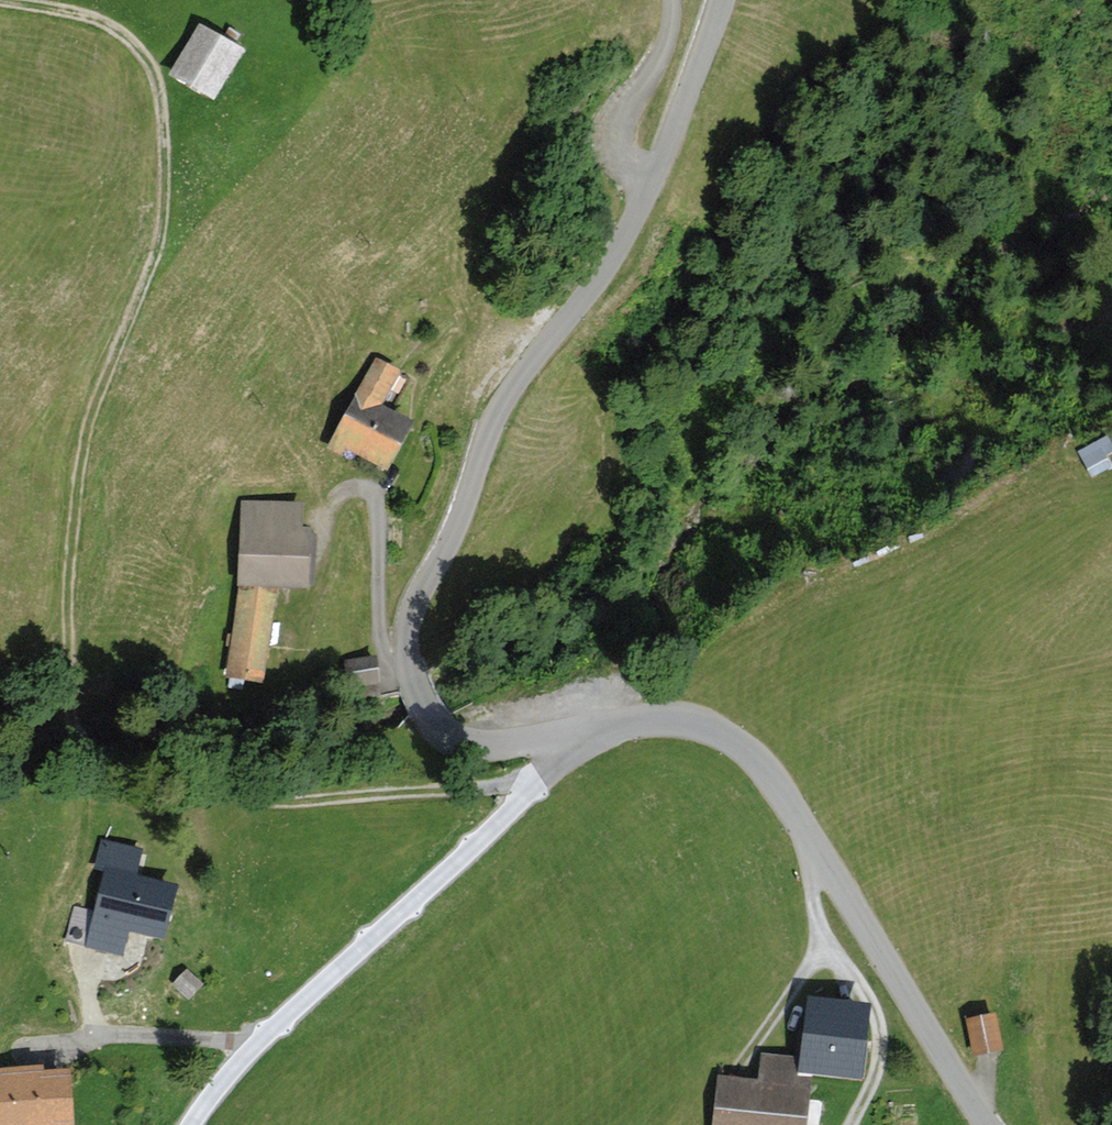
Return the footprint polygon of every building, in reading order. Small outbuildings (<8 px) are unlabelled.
[(200,21),(169,73),(214,100),(245,48),(200,21)] [(405,368),(376,353),(328,445),(342,453),(345,447),(390,471),(418,418),(387,401),(405,368)] [(1087,445),(1111,432),(1111,422),(1107,412),(1077,428),(1087,445)] [(303,502),(241,501),(240,584),(278,584),(309,584),(310,526),(303,526),(303,502)] [(278,584),(240,584),(227,676),(263,681),(278,584)] [(381,683),(377,655),(344,659),(348,688),(381,683)] [(145,848),(101,837),(94,868),(105,871),(95,911),(75,907),(67,941),(123,954),(129,930),(166,939),(180,883),(139,873),(145,848)] [(873,1001),(808,996),(803,1057),(801,1072),(813,1073),(866,1078),(873,1001)] [(997,1011),(965,1018),(973,1055),(1004,1049),(997,1011)] [(718,1073),(712,1124),(807,1124),(813,1073),(801,1072),(803,1057),(762,1052),(759,1078),(718,1073)] [(0,1067),(0,1124),(74,1124),(70,1067),(43,1069),(42,1064),(0,1067)]
